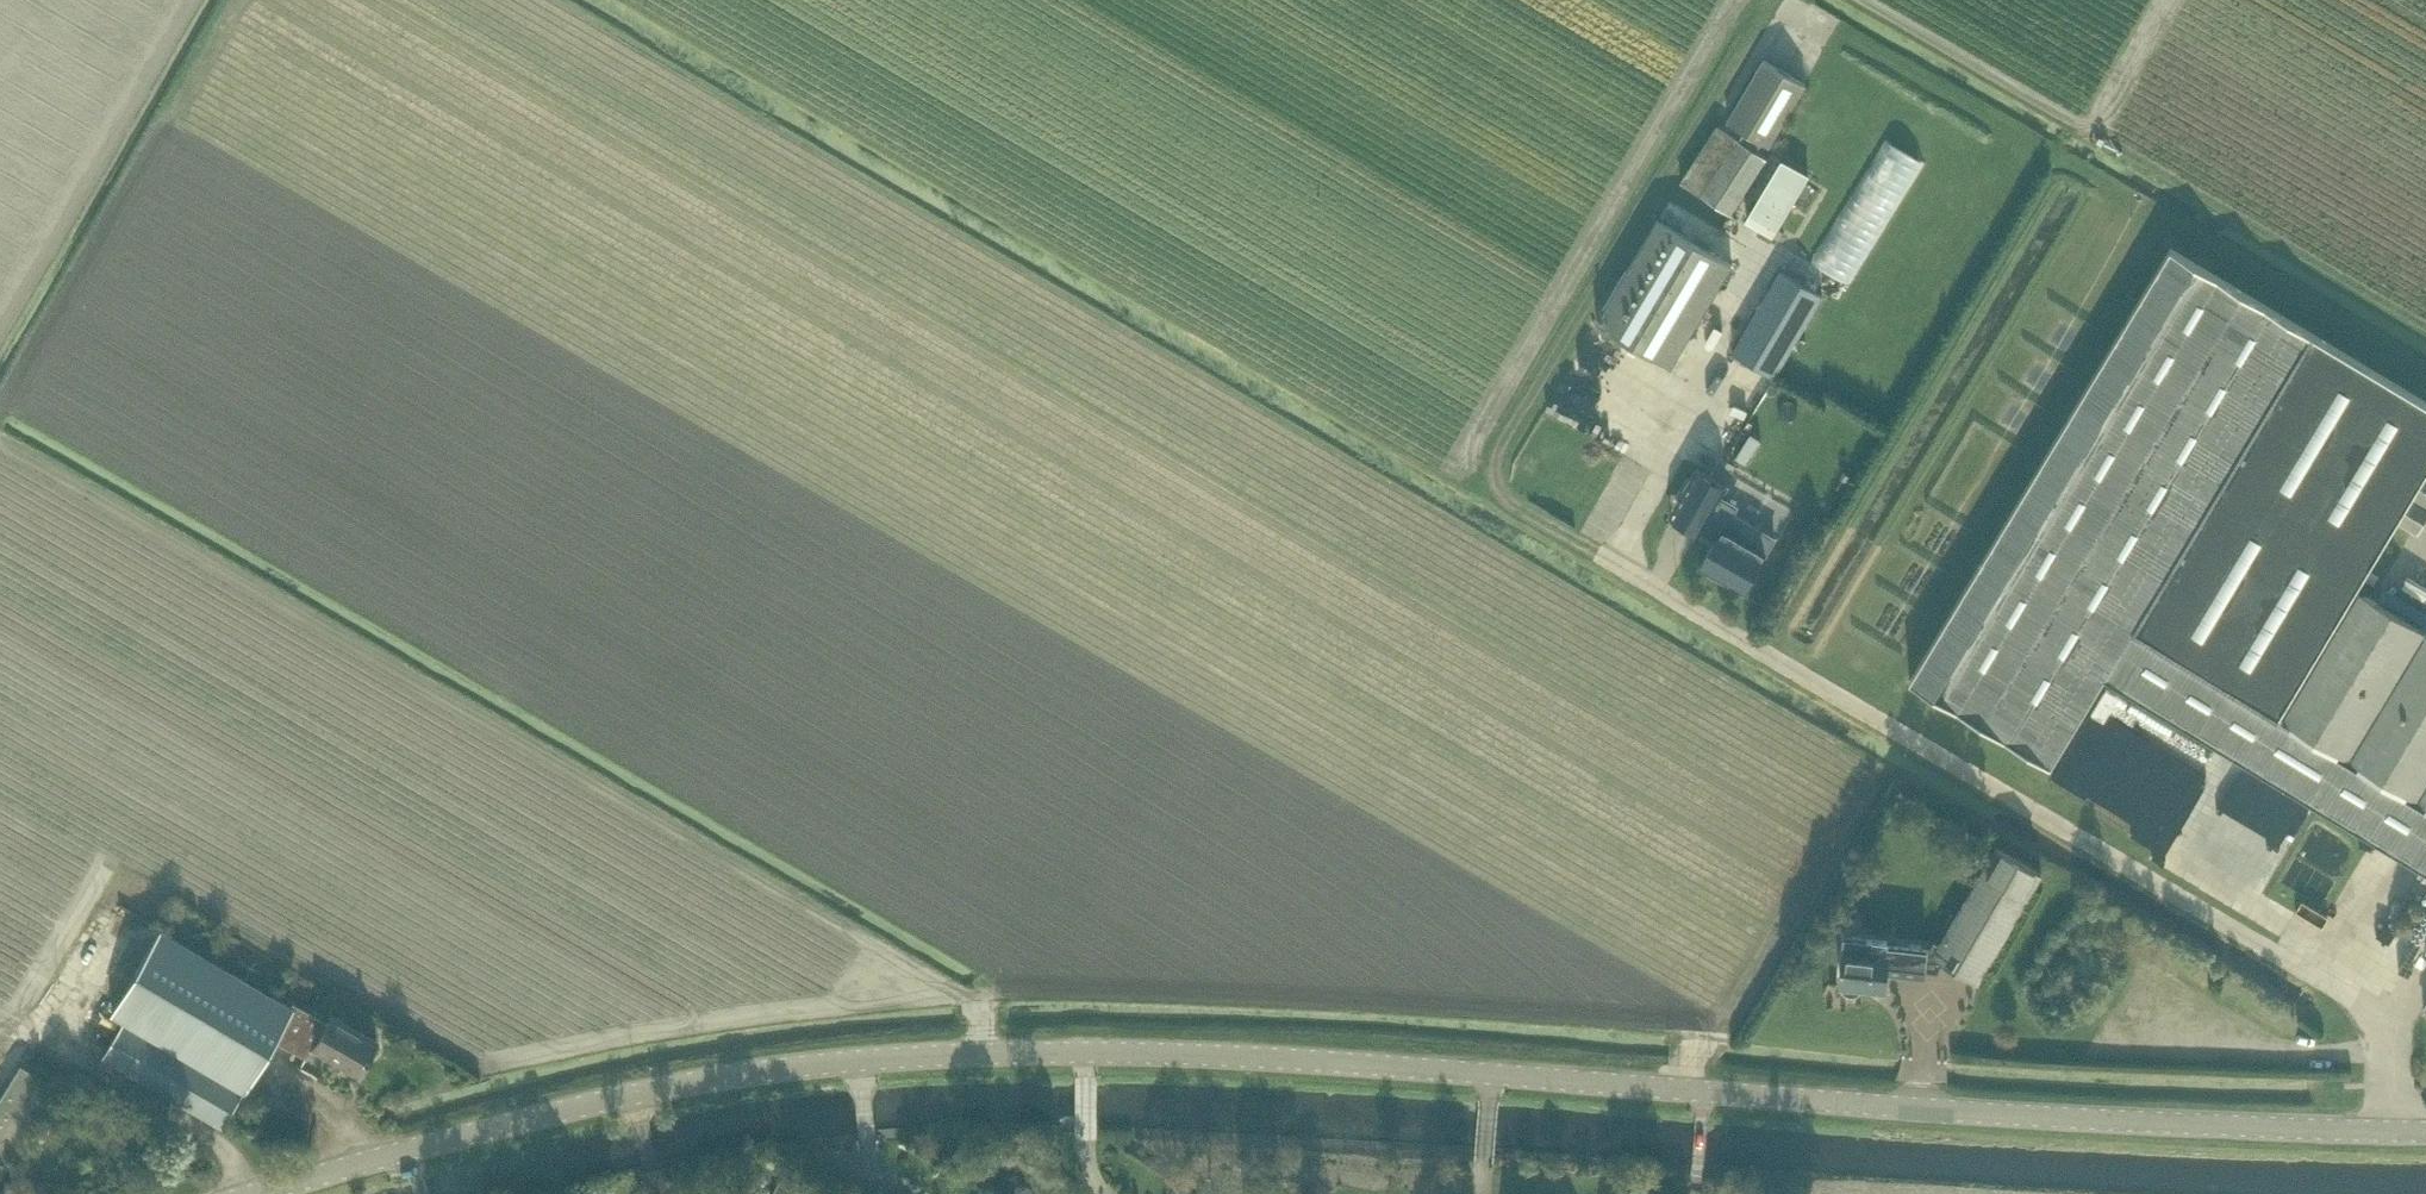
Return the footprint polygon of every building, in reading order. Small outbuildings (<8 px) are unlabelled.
[(1770,145),(1808,83),(1766,59),(1729,121),(1744,130),(1740,139),(1719,125),(1682,181),(1731,213),(1768,157),(1758,150),(1763,141),(1770,145)] [(1763,192),(1748,218),(1770,232),(1785,206),(1807,170),(1785,156),(1763,192)] [(1779,219),(1804,236),(1790,258),(1808,269),(1837,226),(1821,215),(1815,223),(1788,205),(1779,219)] [(1672,365),(1733,262),(1659,218),(1598,321),(1672,365)] [(1911,679),(2042,758),(2052,764),(2105,675),(2425,868),(2425,629),(2376,599),(2360,589),(2339,625),(2335,623),(2398,518),(2418,530),(2425,516),(2425,400),(2313,332),(2300,324),(2171,246),(1911,679)] [(1781,269),(1734,351),(1775,375),(1823,293),(1796,277),(1781,269)] [(1703,330),(1689,355),(1700,361),(1714,335),(1703,330)] [(1679,505),(1671,519),(1700,536),(1701,534),(1707,524),(1708,522),(1724,496),(1729,486),(1714,476),(1700,468),(1679,505)] [(1714,542),(1701,565),(1703,565),(1705,560),(1729,574),(1726,579),(1745,590),(1766,553),(1776,536),(1734,512),(1738,504),(1724,496),(1708,522),(1707,524),(1701,534),(1714,542)] [(2062,792),(2103,814),(2110,801),(2070,778),(2062,792)] [(2264,790),(2257,806),(2272,814),(2280,798),(2264,790)] [(2152,843),(2159,829),(2114,805),(2107,818),(2152,843)] [(2164,837),(2158,851),(2201,870),(2207,856),(2164,837)] [(1847,935),(1842,982),(1887,987),(1890,962),(1892,963),(1938,969),(1943,961),(1982,982),(2044,873),(1996,845),(1940,942),(1935,939),(1930,947),(1930,948),(1888,944),(1888,939),(1847,935)] [(2250,902),(2258,888),(2217,865),(2210,878),(2250,902)] [(378,1040),(332,1012),(327,1020),(294,1000),(292,1003),(161,927),(111,1011),(124,1021),(104,1055),(224,1126),(276,1038),(308,1057),(314,1046),(359,1073),(378,1040)] [(57,1085),(22,1063),(0,1098),(0,1177),(57,1085)]
